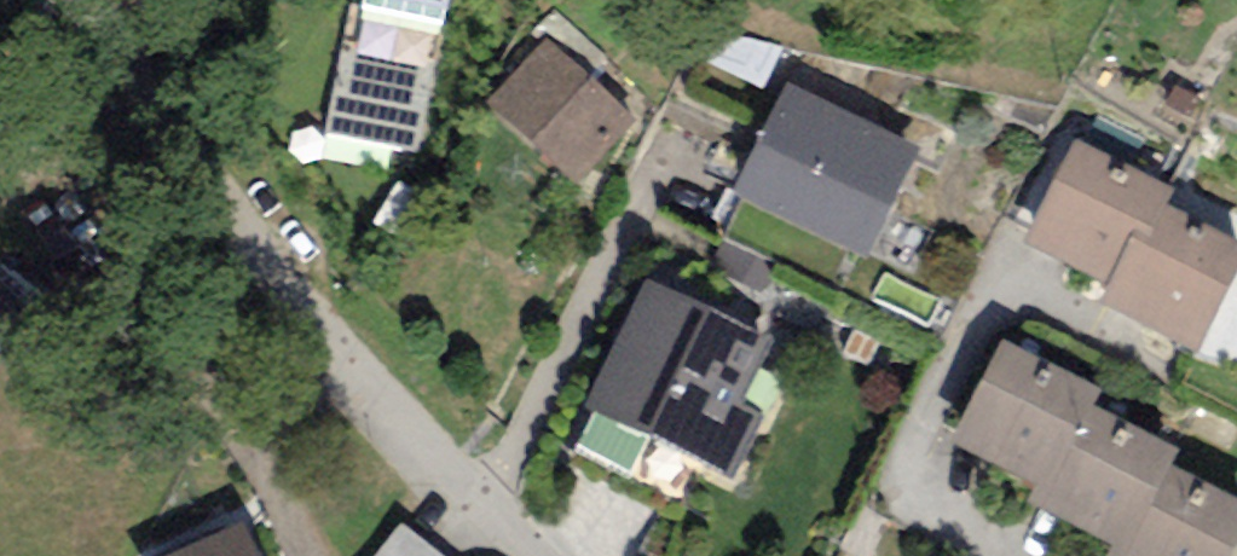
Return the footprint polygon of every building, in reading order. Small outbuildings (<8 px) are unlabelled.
[(357,3),(443,20),(446,0),(357,0),(357,3)] [(416,153),(443,20),(357,3),(347,1),(320,133),(416,153)] [(548,39),(488,102),(575,185),(635,120),(548,39)] [(923,148),(786,83),(734,191),(866,259),(923,148)] [(1174,187),(1078,138),(1024,241),(1106,284),(1136,227),(1149,235),(1166,203),(1174,187)] [(1236,272),(1236,241),(1166,203),(1149,235),(1136,227),(1106,284),(1099,301),(1195,353),(1236,272)] [(771,337),(646,279),(587,407),(733,475),(762,414),(740,404),(771,337)] [(1095,405),(1102,390),(1002,338),(950,439),(1036,483),(1027,499),(1042,507),(1095,405)] [(1095,405),(1042,507),(1113,546),(1107,555),(1123,555),(1170,464),(1178,450),(1095,405)] [(1170,464),(1123,555),(1230,555),(1236,542),(1236,498),(1170,464)] [(403,520),(374,555),(443,555),(403,520)] [(163,555),(253,555),(238,522),(163,555)]
